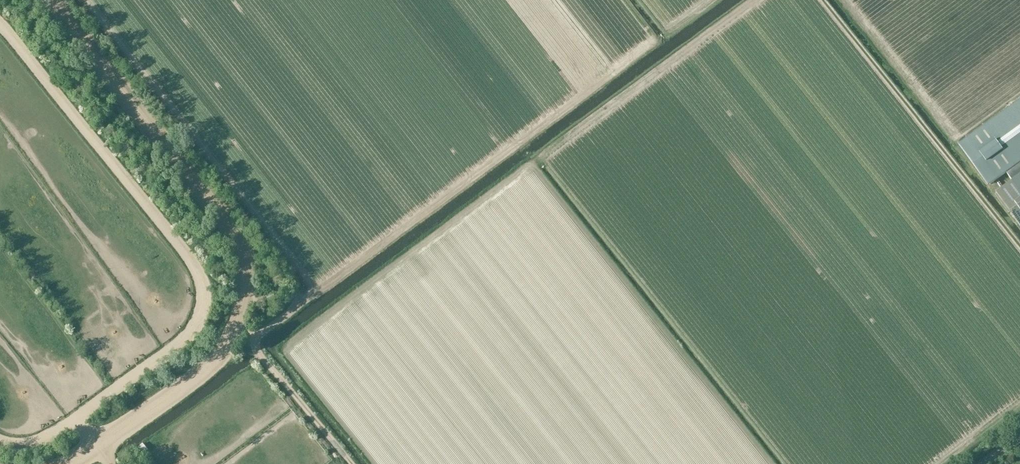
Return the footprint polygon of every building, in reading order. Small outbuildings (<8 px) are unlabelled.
[(961,144),(990,185),(1007,173),(1012,181),(996,193),(1019,226),(1019,101),(961,144)] [(997,117),(1000,106),(990,104),(989,109),(994,111),(993,116),(997,117)]
